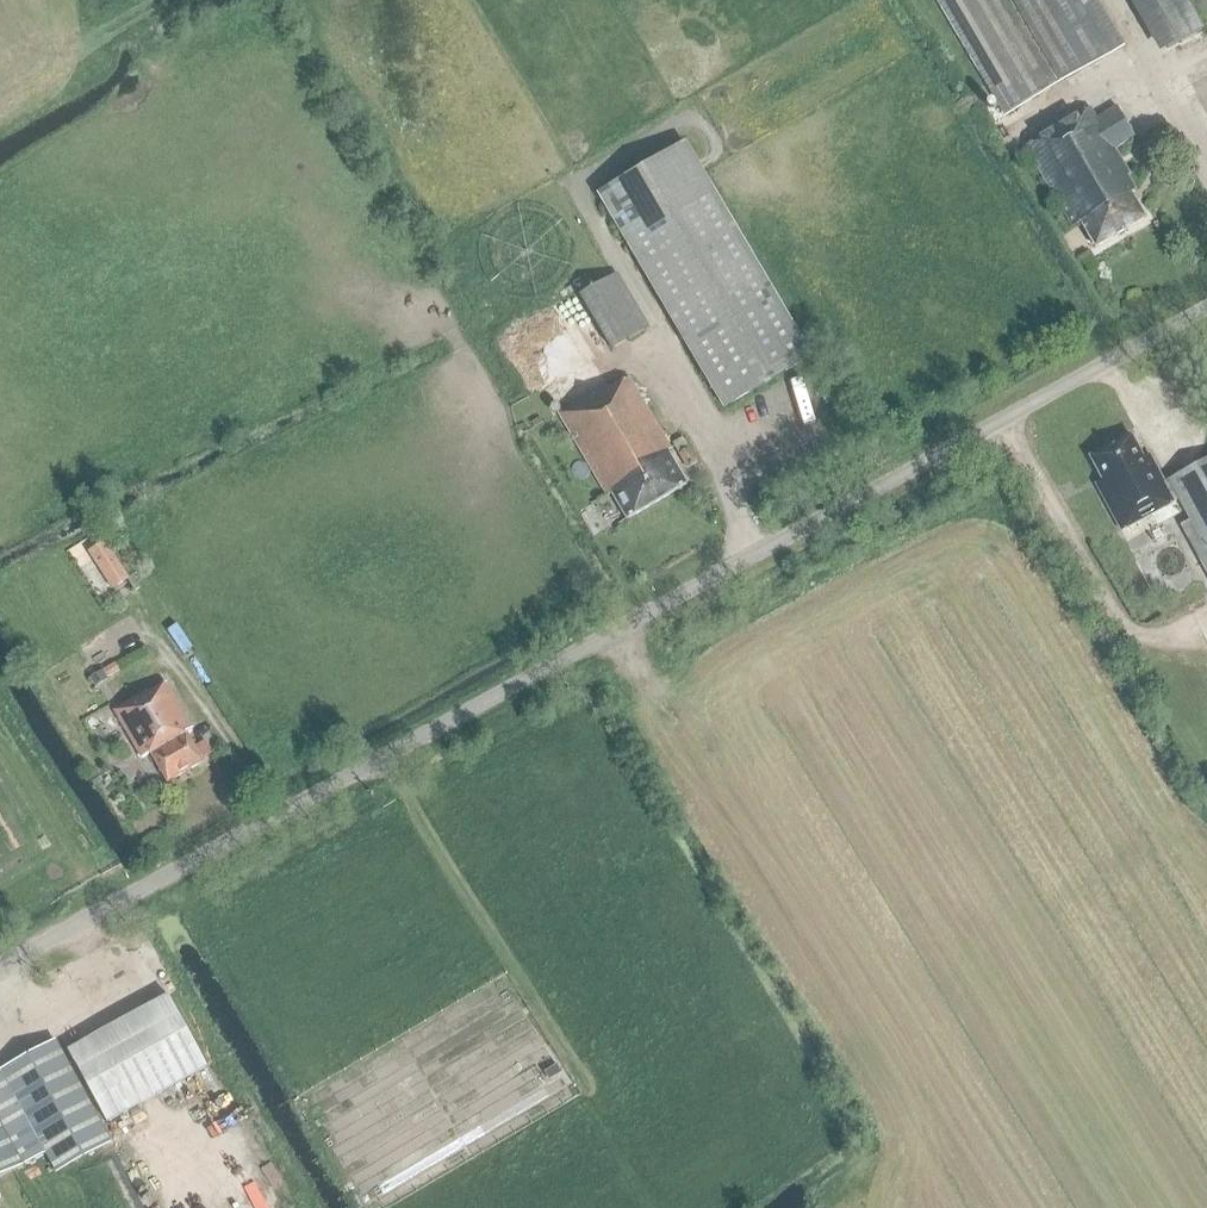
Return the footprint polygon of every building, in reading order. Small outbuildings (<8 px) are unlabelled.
[(1079,0),(938,0),(1004,115),(1110,54),(1079,0)] [(1184,0),(1131,0),(1162,53),(1201,30),(1184,0)] [(1089,110),(1026,147),(1073,228),(1080,224),(1095,249),(1146,220),(1132,195),(1136,193),(1112,150),(1094,119),(1089,110)] [(812,355),(810,353),(686,141),(600,192),(725,406),(812,355)] [(581,294),(614,348),(647,328),(614,274),(581,294)] [(607,494),(613,491),(629,518),(688,484),(669,452),(673,450),(630,377),(611,389),(608,384),(559,412),(607,494)] [(1101,481),(1095,484),(1120,531),(1176,501),(1206,558),(1206,457),(1164,480),(1149,454),(1142,457),(1130,433),(1087,456),(1101,481)] [(678,453),(685,467),(696,461),(688,447),(678,453)] [(762,460),(767,469),(785,460),(780,450),(762,460)] [(1071,482),(1057,489),(1062,496),(1075,489),(1071,482)] [(108,548),(92,559),(113,591),(129,580),(108,548)] [(172,623),(161,630),(177,654),(187,647),(172,623)] [(107,679),(102,671),(89,678),(94,687),(107,679)] [(211,754),(204,741),(195,746),(188,733),(187,731),(191,729),(166,687),(148,697),(146,693),(115,711),(142,758),(151,753),(168,782),(204,762),(203,759),(211,754)] [(66,1053),(105,1125),(206,1070),(167,998),(66,1053)] [(44,1154),(54,1173),(109,1143),(54,1044),(0,1073),(0,1178),(44,1154)] [(1,1207),(16,1207),(37,1195),(23,1173),(0,1188),(0,1207),(1,1207)] [(226,1184),(239,1207),(254,1207),(237,1177),(226,1184)]
